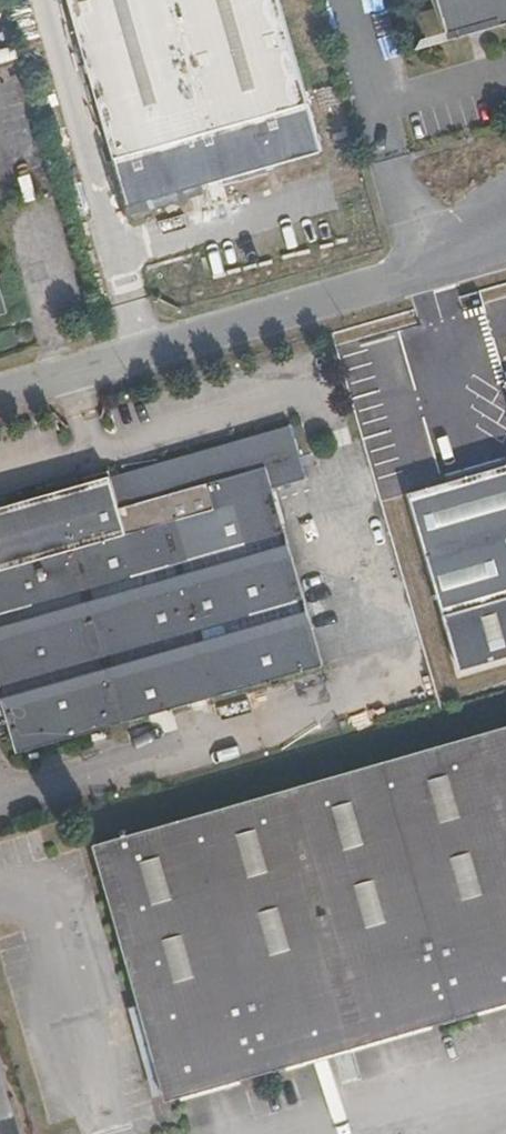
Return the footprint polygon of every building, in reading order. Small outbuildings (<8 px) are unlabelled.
[(130,205),(324,150),(280,0),(70,0),(130,205)] [(449,32),(501,18),(503,25),(505,24),(505,0),(440,0),(449,32)] [(17,750),(177,704),(325,662),(276,488),(310,478),(293,421),(0,506),(0,691),(17,750)] [(413,492),(447,613),(462,670),(505,657),(505,465),(413,492)] [(97,840),(167,1089),(234,1070),(420,1017),(505,993),(505,724),(97,840)] [(505,1002),(505,993),(420,1017),(234,1070),(167,1089),(169,1099),(327,1053),(505,1002)]
